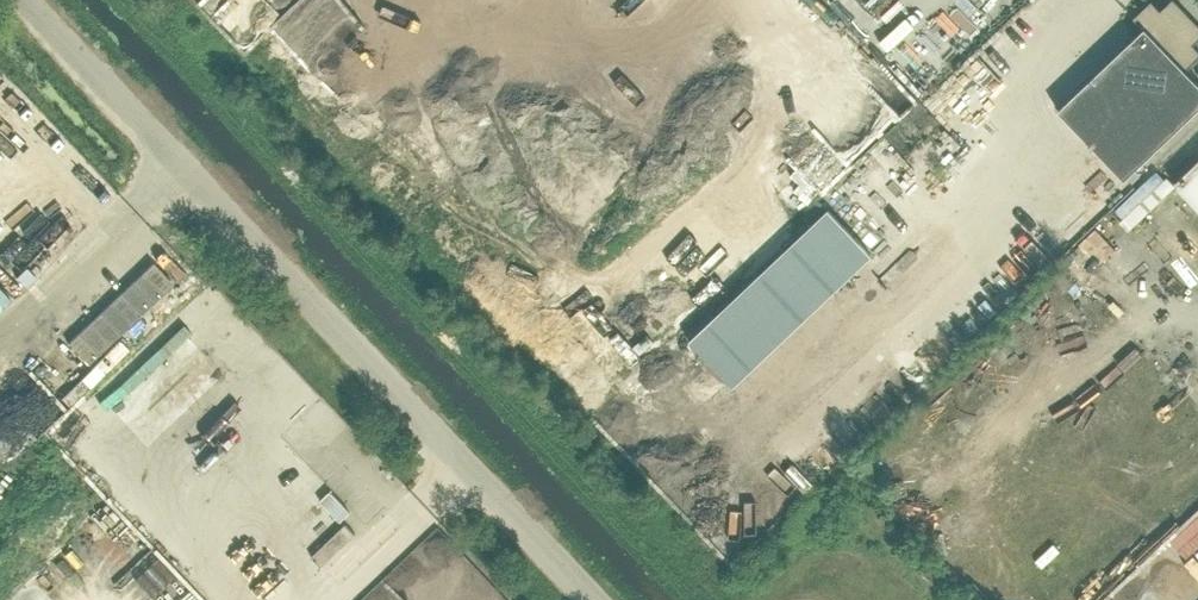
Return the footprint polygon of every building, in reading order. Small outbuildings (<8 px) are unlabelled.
[(1057,110),(1091,145),(1092,144),(1107,161),(1106,162),(1123,180),(1197,109),(1197,84),(1194,80),(1195,79),(1186,69),(1197,58),(1197,50),(1193,45),(1197,40),(1197,24),(1175,0),(1172,0),(1161,10),(1152,1),(1133,18),(1142,28),(1126,44),(1127,45),(1094,78),(1093,77),(1057,110)] [(1174,183),(1197,209),(1197,161),(1174,183)] [(68,343),(88,364),(173,284),(153,262),(68,343)] [(328,493),(317,503),(338,524),(348,515),(328,493)] [(346,523),(312,556),(322,566),(356,534),(346,523)]
